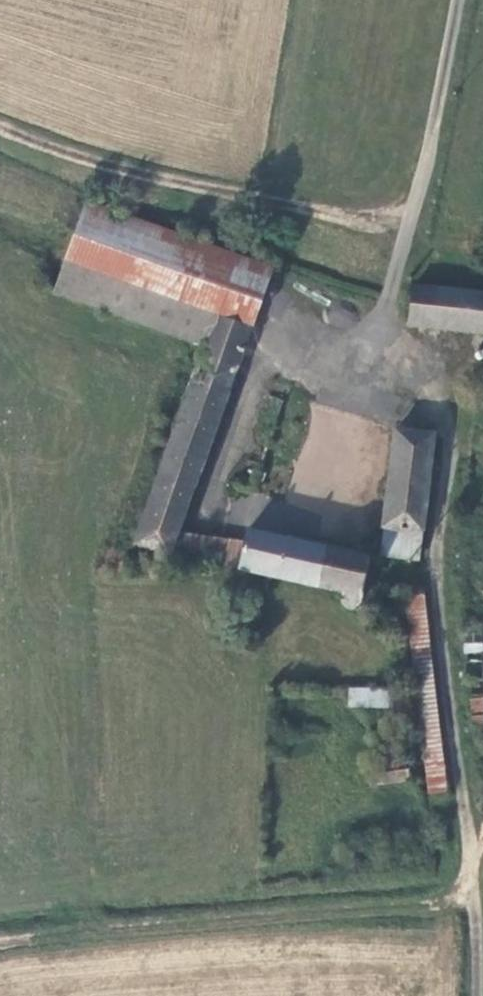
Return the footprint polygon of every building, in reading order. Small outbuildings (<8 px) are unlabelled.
[(54,292),(205,345),(216,315),(251,328),(272,269),(87,203),(54,292)] [(413,284),(409,322),(482,328),(482,295),(413,284)] [(169,554),(251,328),(216,315),(205,345),(138,527),(134,544),(169,554)] [(425,529),(435,433),(398,426),(384,524),(425,529)] [(250,529),(263,502),(242,491),(228,517),(250,529)] [(315,583),(324,546),(251,528),(241,567),(315,583)] [(178,561),(237,566),(239,538),(180,533),(178,561)] [(369,556),(324,546),(315,583),(337,587),(336,592),(346,594),(345,599),(346,604),(350,607),(355,609),(360,606),(363,602),(362,596),(369,556)] [(422,717),(438,716),(427,592),(407,593),(422,717)] [(475,723),(482,722),(482,620),(467,619),(472,723),(475,723)] [(401,687),(350,687),(350,708),(401,708),(401,687)]
